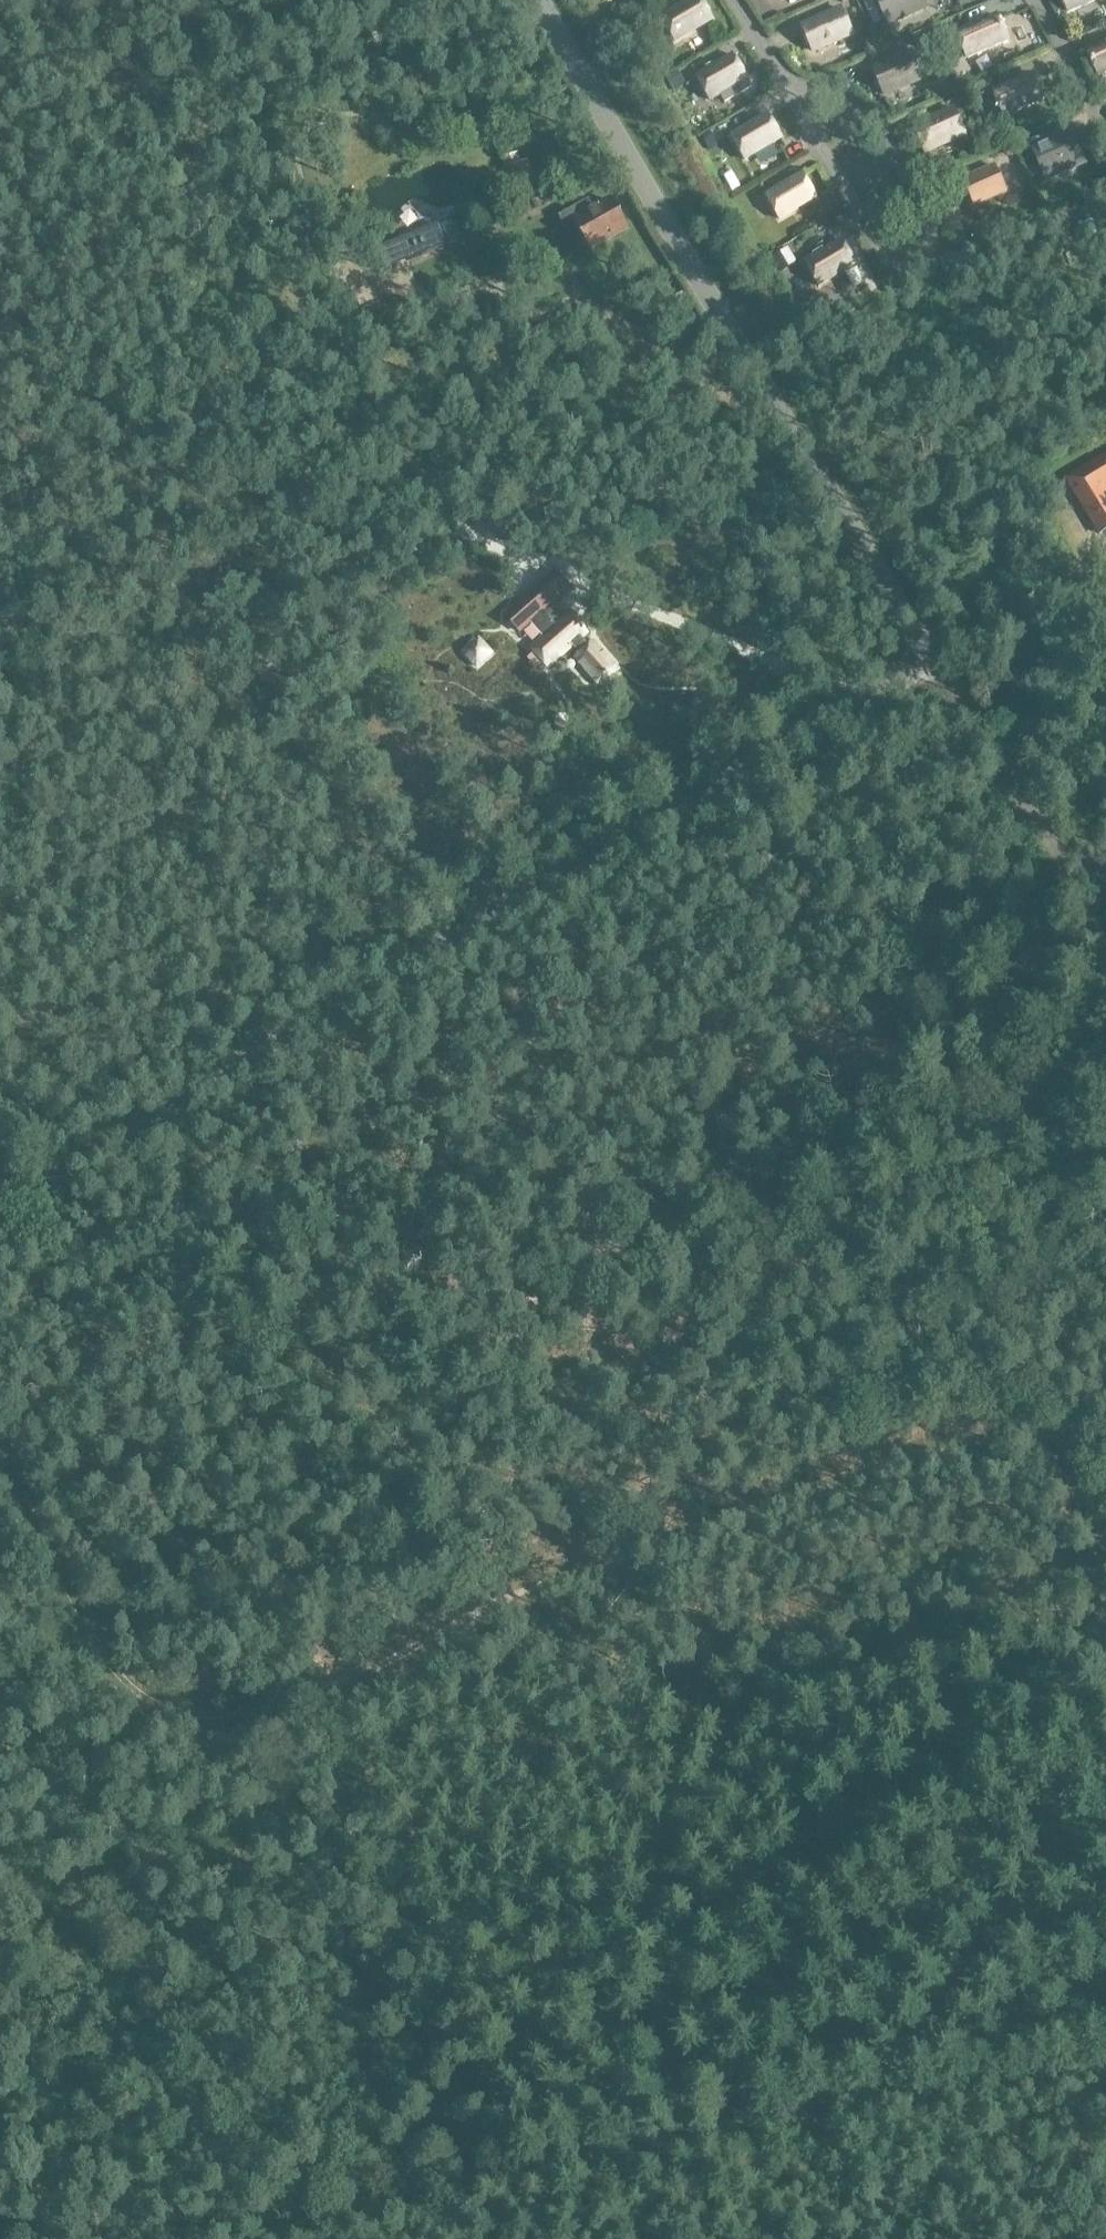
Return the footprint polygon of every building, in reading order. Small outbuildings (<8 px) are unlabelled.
[(676,43),(713,21),(701,0),(694,0),(662,19),(676,43)] [(921,8),(918,0),(878,0),(888,23),(921,8)] [(1101,0),(1062,0),(1068,14),(1101,0)] [(814,53),(853,36),(842,10),(802,28),(814,53)] [(997,14),(954,32),(966,61),(1009,42),(997,14)] [(1105,74),(1105,40),(1085,49),(1098,78),(1105,74)] [(885,97),(924,79),(913,54),(873,71),(885,97)] [(697,78),(711,102),(748,80),(734,57),(697,78)] [(1034,71),(993,88),(989,79),(972,86),(977,98),(992,91),(1004,118),(1047,100),(1034,71)] [(926,153),(965,136),(954,110),(915,128),(926,153)] [(732,137),(746,161),(783,140),(769,116),(732,137)] [(1046,177),(1078,163),(1067,136),(1043,146),(1040,139),(1030,143),(1046,177)] [(518,200),(541,191),(528,161),(523,162),(519,154),(502,160),(518,200)] [(975,207),(1006,194),(995,167),(971,178),(968,171),(956,177),(960,187),(965,185),(975,207)] [(766,197),(780,221),(817,199),(803,175),(766,197)] [(628,230),(612,202),(610,197),(593,207),(589,200),(560,216),(580,253),(588,249),(590,251),(628,230)] [(418,233),(400,240),(409,261),(426,254),(418,233)] [(842,242),(805,264),(819,288),(856,266),(842,242)] [(1102,534),(1105,531),(1105,489),(1104,486),(1105,485),(1105,455),(1068,477),(1102,534)] [(570,614),(557,625),(545,612),(572,588),(554,568),(503,614),(521,633),(532,623),(544,637),(532,648),(549,667),(574,646),(581,654),(576,658),(601,686),(619,670),(593,641),(588,645),(581,637),(586,632),(570,614)] [(494,654),(479,637),(463,652),(477,668),(494,654)]
